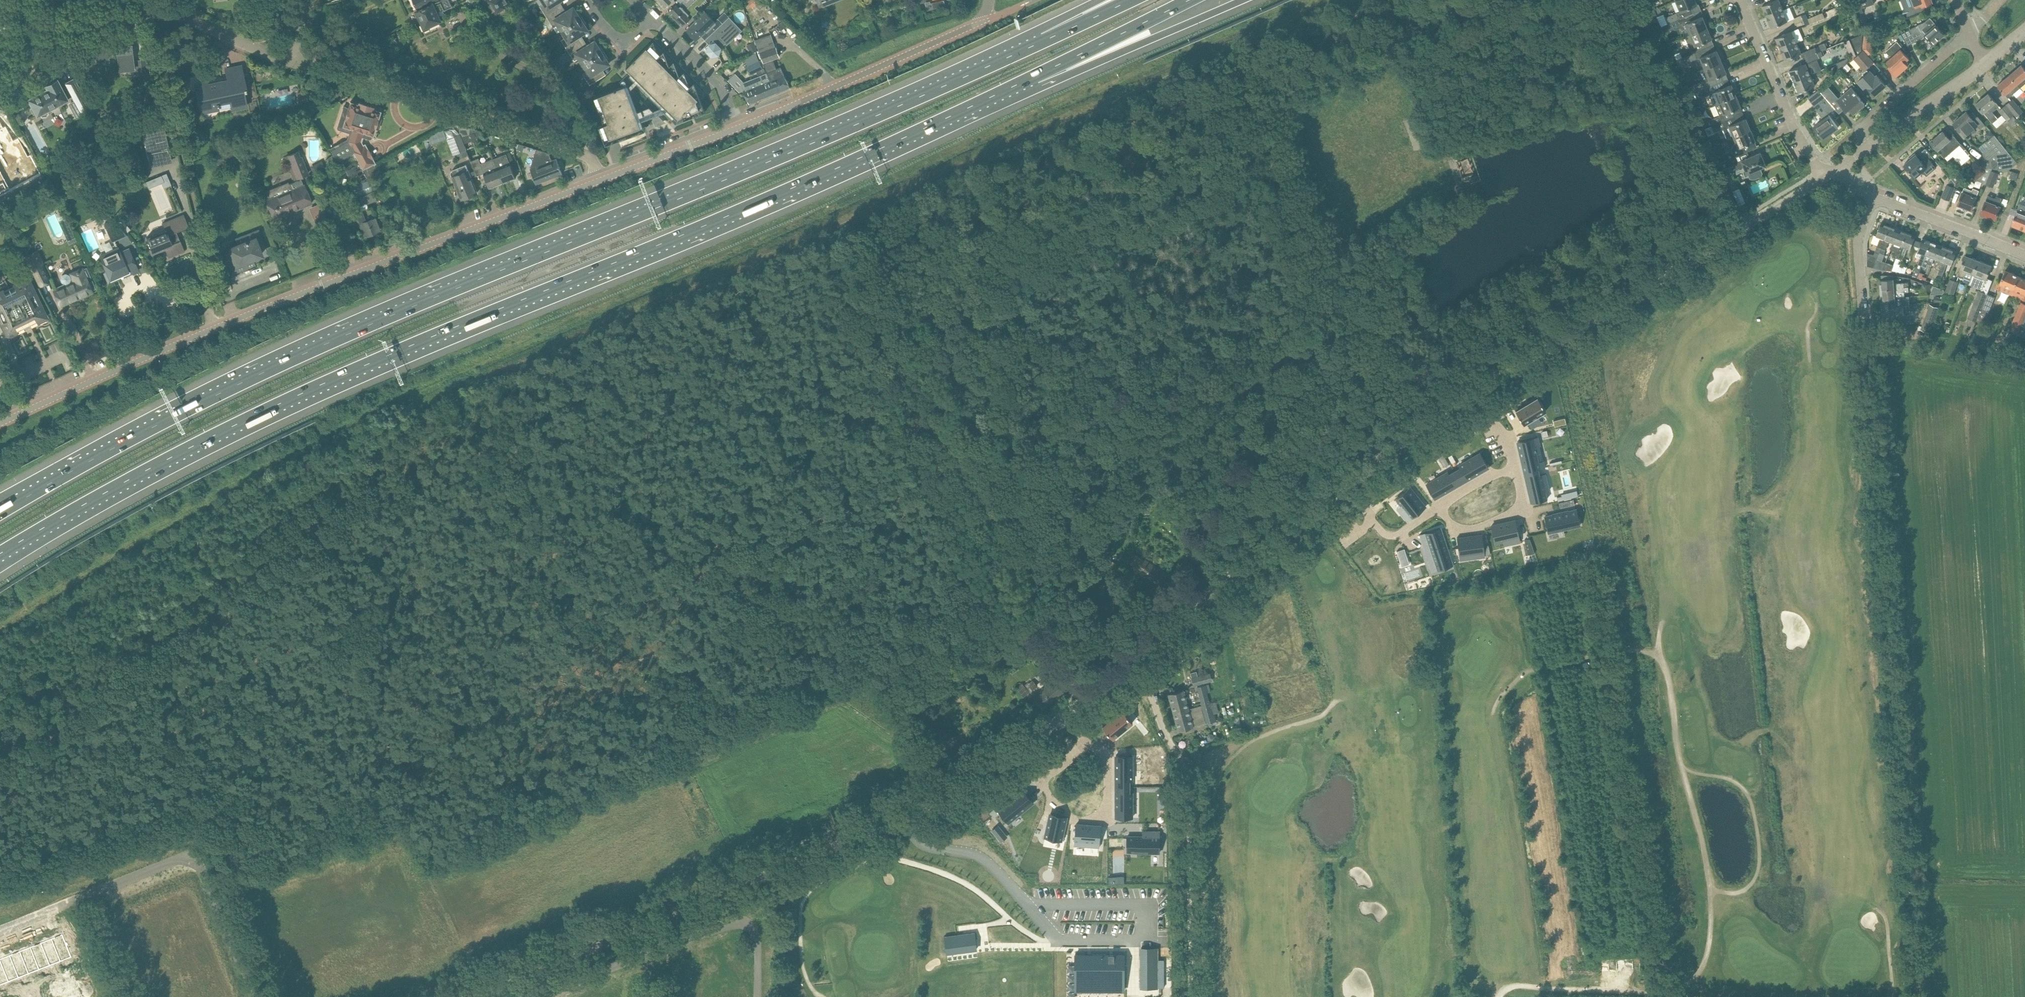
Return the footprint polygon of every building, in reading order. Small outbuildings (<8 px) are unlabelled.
[(418,10),(417,11),(423,23),(421,24),(424,31),(430,28),(429,26),(440,20),(434,6),(441,3),(444,10),(453,6),(451,2),(455,0),(413,0),(418,10)] [(496,18),(512,8),(507,0),(485,0),(496,18)] [(547,16),(560,8),(556,2),(560,0),(543,0),(545,3),(541,6),(547,16)] [(681,7),(677,3),(669,11),(676,19),(689,6),(695,0),(694,0),(688,0),(681,7)] [(683,26),(691,17),(697,11),(694,8),(697,5),(698,6),(702,2),(704,0),(695,0),(689,6),(676,19),(683,26)] [(1665,17),(1667,23),(1693,12),(1691,7),(1696,4),(1694,0),(1695,0),(1675,0),(1680,11),(1665,17)] [(1767,17),(1783,10),(1779,0),(1776,0),(1762,6),(1767,17)] [(1905,1),(1909,11),(1906,12),(1907,16),(1926,9),(1925,5),(1932,2),(1931,0),(1905,0),(1905,1)] [(579,12),(577,13),(573,7),(563,14),(560,8),(547,16),(553,26),(558,23),(562,30),(583,18),(579,12)] [(697,19),(686,29),(696,39),(704,32),(708,36),(722,23),(718,18),(716,20),(705,9),(696,18),(697,19)] [(1693,12),(1667,23),(1670,29),(1680,25),(1681,29),(1687,27),(1690,34),(1706,27),(1705,26),(1706,26),(1704,20),(1703,20),(1701,16),(1699,10),(1693,12)] [(1783,10),(1767,17),(1772,28),(1788,21),(1783,10)] [(1823,12),(1808,19),(1804,20),(1806,25),(1810,23),(1810,24),(1825,18),(1823,12)] [(1925,21),(1918,25),(1921,31),(1924,36),(1926,35),(1927,36),(1933,43),(1944,34),(1930,17),(1925,21)] [(562,40),(568,50),(581,42),(577,36),(588,30),(584,24),(586,23),(583,18),(562,30),(566,37),(562,40)] [(721,48),(734,35),(729,30),(734,25),(728,18),(705,40),(709,44),(705,48),(712,56),(719,54),(721,48)] [(1918,25),(1902,34),(1908,45),(1924,36),(1921,31),(1918,25)] [(1689,47),(1679,52),(1682,58),(1695,52),(1708,47),(1708,46),(1705,41),(1711,38),(1709,34),(1710,33),(1707,28),(1706,28),(1706,27),(1690,34),(1684,36),(1689,47)] [(1792,31),(1776,38),(1781,49),(1797,42),(1804,39),(1799,28),(1792,31)] [(765,62),(780,56),(772,33),(757,39),(765,62)] [(1863,49),(1865,36),(1865,33),(1850,39),(1857,55),(1863,49)] [(1873,51),(1871,48),(1872,37),(1865,36),(1864,49),(1869,55),(1873,51)] [(579,57),(584,64),(604,51),(600,45),(598,47),(595,41),(585,48),(581,42),(568,50),(575,60),(579,57)] [(1890,65),(1888,67),(1896,76),(1908,65),(1904,60),(1908,57),(1905,53),(1906,52),(1897,41),(1887,51),(1892,57),(1887,61),(1890,65)] [(622,86),(593,97),(604,124),(599,126),(606,144),(645,129),(649,138),(664,133),(675,122),(676,122),(706,111),(707,111),(701,95),(699,89),(650,42),(622,71),(626,74),(620,81),(622,86)] [(1797,42),(1781,49),(1785,60),(1801,53),(1802,53),(1797,42)] [(758,50),(756,45),(755,43),(749,46),(748,48),(751,54),(758,50)] [(1803,59),(1818,53),(1823,50),(1827,48),(1825,43),(1819,45),(1820,46),(1816,48),(1815,47),(1802,53),(1801,53),(1803,59)] [(86,49),(87,61),(109,58),(109,56),(117,55),(119,71),(133,69),(133,76),(142,74),(140,59),(132,60),(130,44),(86,49)] [(1695,52),(1682,58),(1684,64),(1700,57),(1704,68),(1720,61),(1720,60),(1721,60),(1719,54),(1717,54),(1716,50),(1710,52),(1708,47),(1695,52)] [(1806,63),(1820,58),(1820,57),(1825,55),(1823,50),(1818,53),(1803,59),(1806,64),(1806,63)] [(1865,70),(1874,62),(1863,50),(1854,58),(1865,70)] [(605,58),(607,57),(604,51),(584,64),(588,71),(583,74),(590,84),(603,76),(599,70),(609,64),(605,58)] [(560,57),(555,60),(560,66),(564,64),(560,57)] [(1853,59),(1852,57),(1838,63),(1840,69),(1853,59)] [(747,66),(750,74),(756,71),(762,68),(758,60),(747,66)] [(1703,82),(1694,86),(1696,92),(1722,81),(1720,75),(1725,73),(1725,71),(1723,68),(1726,67),(1723,61),(1721,62),(1720,61),(1704,68),(1701,70),(1698,71),(1703,82)] [(1794,81),(1811,74),(1817,72),(1814,65),(1808,67),(1806,63),(1806,64),(1790,70),(1794,81)] [(2010,75),(2020,87),(2024,83),(2024,68),(2022,64),(2010,75)] [(206,82),(196,84),(195,84),(195,85),(194,85),(194,86),(194,87),(200,112),(219,108),(218,102),(234,99),(236,109),(247,106),(244,93),(246,93),(241,66),(226,69),(228,79),(218,81),(218,82),(208,84),(208,83),(207,82),(206,82)] [(782,66),(766,73),(774,94),(790,87),(782,66)] [(746,89),(743,91),(749,104),(774,94),(766,73),(765,73),(763,68),(762,68),(756,71),(758,76),(752,78),(743,82),(746,89)] [(1872,69),(1861,79),(1875,94),(1886,85),(1872,69)] [(733,84),(740,79),(735,73),(729,78),(733,84)] [(1811,74),(1794,81),(1799,92),(1815,86),(1811,74)] [(2008,98),(2020,87),(2010,75),(1998,85),(2008,98)] [(90,110),(74,79),(65,83),(68,88),(63,91),(57,79),(45,85),(47,89),(28,99),(32,108),(31,108),(33,114),(35,113),(37,116),(39,114),(42,117),(46,116),(48,113),(48,109),(68,99),(67,98),(72,95),(82,114),(90,110)] [(1722,81),(1696,92),(1699,98),(1708,94),(1713,105),(1714,105),(1719,102),(1735,95),(1734,94),(1735,94),(1734,88),(1732,88),(1730,84),(1725,86),(1722,81)] [(1861,99),(1861,98),(1851,87),(1837,100),(1826,87),(1821,92),(1835,109),(1839,113),(1845,109),(1847,111),(1849,109),(1854,114),(1855,113),(1856,114),(1861,109),(1860,108),(1865,104),(1861,99)] [(1835,109),(1821,92),(1819,89),(1808,97),(1823,119),(1815,126),(1823,138),(1838,127),(1829,115),(1835,109)] [(299,102),(307,100),(305,91),(297,92),(299,102)] [(1993,111),(1999,106),(1989,93),(1976,104),(1983,112),(1984,112),(1997,126),(2003,122),(1993,111)] [(1719,115),(1708,120),(1711,126),(1734,116),(1732,110),(1740,107),(1738,102),(1739,102),(1736,96),(1736,97),(1735,95),(1719,102),(1714,105),(1719,115)] [(2006,104),(2014,114),(2016,116),(2022,111),(2012,99),(2006,104)] [(348,141),(331,150),(337,162),(353,153),(354,157),(355,156),(362,169),(374,163),(374,164),(374,163),(364,145),(365,145),(364,145),(360,147),(359,145),(359,144),(361,140),(362,136),(370,139),(371,138),(372,135),(373,134),(372,133),(373,129),(374,129),(374,128),(377,117),(378,117),(378,116),(377,116),(379,112),(380,111),(378,111),(374,110),(374,109),(373,109),(372,109),(358,105),(356,104),(357,104),(355,103),(355,104),(351,102),(350,102),(350,103),(349,107),(348,107),(348,108),(344,107),(343,106),(343,107),(344,108),(337,128),(338,129),(349,132),(350,133),(348,141)] [(2014,114),(2006,104),(1999,110),(2008,120),(2013,126),(2018,121),(2013,115),(2014,114)] [(1965,136),(1977,125),(1980,129),(1985,124),(1978,116),(1977,117),(1973,112),(1970,115),(1967,111),(1954,122),(1965,136)] [(1734,116),(1711,126),(1714,132),(1723,128),(1725,133),(1727,139),(1733,137),(1750,130),(1749,128),(1750,128),(1748,122),(1747,123),(1745,118),(1737,122),(1734,116)] [(102,129),(98,121),(93,124),(97,132),(102,129)] [(162,122),(152,125),(143,127),(147,144),(146,144),(149,159),(150,158),(152,165),(161,163),(161,164),(166,163),(165,160),(170,159),(169,152),(170,152),(169,146),(167,147),(162,122)] [(457,153),(466,150),(461,138),(462,137),(464,137),(472,135),(469,128),(461,125),(458,125),(460,135),(451,138),(452,141),(454,148),(457,153)] [(4,170),(19,162),(25,175),(34,171),(35,172),(36,171),(22,146),(22,148),(14,152),(12,148),(13,147),(12,146),(11,147),(10,144),(11,143),(10,142),(9,143),(5,135),(6,134),(6,133),(5,134),(3,131),(4,130),(4,129),(3,130),(2,128),(0,129),(0,162),(4,170)] [(476,135),(478,139),(484,137),(482,132),(469,128),(472,135),(476,135)] [(1735,143),(1731,149),(1732,150),(1736,148),(1738,154),(1747,151),(1757,147),(1754,141),(1753,137),(1754,136),(1751,131),(1750,131),(1750,130),(1733,137),(1736,143),(1735,143)] [(1943,131),(1931,142),(1937,150),(1944,158),(1945,158),(1950,153),(1955,158),(1966,149),(1954,135),(1950,139),(1943,131)] [(2008,171),(2017,163),(1994,135),(1986,142),(1990,147),(1988,149),(1984,152),(1985,158),(1979,163),(1981,166),(1992,169),(2008,171)] [(1732,150),(1723,154),(1726,160),(1738,154),(1736,148),(1732,150)] [(1914,156),(1904,164),(1915,177),(1916,176),(1923,171),(1927,175),(1936,167),(1940,164),(1935,158),(1932,155),(1926,148),(1917,155),(1915,153),(1913,155),(1914,156)] [(549,153),(536,149),(536,150),(533,149),(532,154),(534,155),(530,167),(536,184),(562,174),(557,159),(552,160),(549,153)] [(1726,160),(1719,163),(1725,175),(1731,173),(1729,168),(1743,165),(1746,173),(1748,172),(1750,177),(1752,177),(1754,177),(1758,175),(1759,174),(1760,172),(1758,168),(1765,165),(1764,162),(1763,156),(1761,157),(1759,152),(1749,157),(1747,151),(1738,154),(1726,160)] [(287,156),(296,178),(307,174),(301,157),(299,158),(296,152),(287,156)] [(493,158),(502,183),(516,177),(509,161),(506,153),(500,156),(493,158)] [(1455,158),(1463,181),(1467,179),(1475,177),(1467,154),(1455,158)] [(335,162),(332,156),(327,159),(330,165),(335,162)] [(478,159),(472,161),(477,176),(484,173),(490,188),(502,183),(493,158),(480,163),(478,159)] [(55,168),(51,162),(46,165),(49,171),(55,168)] [(378,162),(362,171),(368,179),(383,173),(378,162)] [(1948,163),(1943,167),(1957,183),(1962,179),(1961,178),(1964,176),(1960,171),(1957,173),(1948,163)] [(469,170),(466,164),(453,169),(452,170),(451,171),(451,172),(451,173),(452,176),(461,199),(477,192),(469,170)] [(333,166),(327,170),(330,175),(336,171),(333,166)] [(1981,166),(1972,174),(1978,180),(1978,179),(1986,183),(1991,171),(1992,169),(1981,166)] [(325,171),(311,178),(314,183),(327,176),(325,171)] [(1991,171),(1986,183),(1986,184),(1993,186),(1998,173),(1991,171)] [(1950,199),(1955,187),(1956,183),(1951,178),(1947,184),(1942,196),(1950,199)] [(289,184),(288,182),(263,192),(274,218),(300,207),(300,208),(311,203),(304,185),(303,185),(301,179),(289,184)] [(367,179),(353,185),(358,197),(359,197),(359,198),(360,198),(363,205),(376,200),(367,179)] [(386,183),(381,185),(384,192),(389,190),(386,183)] [(1972,210),(1980,190),(1974,188),(1973,190),(1965,187),(1961,195),(1958,204),(1972,210)] [(1988,195),(1986,200),(1981,213),(1996,219),(2004,199),(1997,196),(1996,199),(1988,195)] [(2011,225),(2024,230),(2024,228),(2024,205),(2020,203),(2017,210),(2016,213),(2013,220),(2011,225)] [(380,229),(371,207),(354,214),(363,236),(380,229)] [(183,215),(163,223),(165,229),(146,237),(152,252),(164,247),(168,257),(184,251),(176,231),(189,226),(183,215)] [(69,243),(75,241),(68,218),(62,220),(69,243)] [(1874,255),(1867,253),(1867,266),(1874,267),(1877,259),(1880,252),(1890,226),(1881,223),(1876,235),(1881,237),(1874,255)] [(127,234),(118,224),(107,229),(112,241),(127,234)] [(1893,242),(1898,229),(1890,226),(1880,252),(1884,254),(1889,240),(1893,242)] [(1907,232),(1898,229),(1893,242),(1892,247),(1896,248),(1894,252),(1893,256),(1897,258),(1907,232)] [(1911,248),(1916,236),(1907,232),(1897,258),(1903,260),(1907,247),(1911,248)] [(230,252),(226,253),(230,266),(233,273),(252,266),(256,265),(254,260),(264,257),(259,244),(257,238),(237,245),(229,248),(230,252)] [(1931,242),(1922,238),(1918,251),(1922,253),(1919,262),(1913,275),(1917,276),(1919,272),(1921,268),(1922,265),(1931,242)] [(1940,245),(1931,242),(1922,265),(1925,266),(1926,264),(1928,265),(1931,256),(1935,257),(1940,245)] [(1939,272),(1948,248),(1940,245),(1935,257),(1939,259),(1936,268),(1938,269),(1937,271),(1939,272)] [(136,266),(131,253),(127,254),(126,253),(121,255),(118,248),(100,256),(110,279),(128,271),(128,269),(136,266)] [(1957,251),(1948,248),(1939,272),(1941,272),(1942,271),(1944,271),(1947,263),(1952,265),(1957,251)] [(26,256),(31,268),(39,285),(50,280),(37,251),(26,256)] [(1965,255),(1957,276),(1965,279),(1970,281),(1972,273),(1977,260),(1965,255)] [(1894,265),(1893,270),(1897,271),(1898,271),(1904,272),(1905,272),(1907,266),(1901,264),(1903,260),(1897,258),(1894,265)] [(1883,270),(1886,262),(1877,259),(1874,267),(1883,270)] [(1970,281),(1968,284),(1982,289),(1981,291),(1987,294),(1993,280),(1987,278),(1991,265),(1977,260),(1972,273),(1970,281)] [(55,292),(60,304),(91,291),(91,290),(95,288),(92,280),(88,282),(82,269),(72,273),(73,275),(70,277),(69,275),(66,273),(62,275),(61,278),(62,282),(64,283),(63,284),(65,287),(55,292)] [(1998,282),(1996,288),(2001,290),(2010,294),(2012,288),(2018,276),(2005,270),(2000,282),(1998,282)] [(1893,275),(1881,275),(1882,279),(1880,280),(1881,289),(1889,288),(1908,287),(1908,282),(1894,283),(1893,278),(1893,275)] [(2010,294),(2021,298),(2024,300),(2024,279),(2018,276),(2012,288),(2010,294)] [(1950,279),(1946,290),(1954,293),(1958,282),(1950,279)] [(36,293),(36,292),(33,293),(27,280),(14,286),(15,289),(5,293),(4,291),(0,293),(0,321),(2,320),(8,334),(23,326),(23,327),(24,326),(22,322),(27,320),(29,324),(30,324),(29,323),(45,316),(38,303),(41,302),(36,293)] [(1930,294),(1931,294),(1942,293),(1944,289),(1933,285),(1930,294)] [(1908,287),(1889,288),(1881,289),(1881,297),(1905,295),(1904,291),(1909,291),(1908,287)] [(1978,291),(1968,317),(1978,320),(1987,294),(1981,291),(1978,291)] [(1987,294),(1978,320),(1981,322),(1982,321),(1983,321),(1984,321),(1985,321),(1986,320),(1987,320),(1988,319),(1989,318),(1990,317),(1991,316),(1991,315),(1992,314),(1989,313),(1995,296),(1987,294)] [(1882,306),(1909,304),(1909,295),(1905,295),(1881,297),(1882,306)] [(2006,335),(2015,339),(2018,333),(2024,316),(2024,303),(2023,302),(2021,301),(2010,328),(2009,328),(2006,335)] [(1925,320),(1932,322),(1939,304),(1935,302),(1934,306),(1930,304),(1925,320)] [(1910,309),(1909,304),(1882,306),(1883,316),(1885,316),(1886,322),(1898,321),(1897,315),(1909,314),(1909,309),(1910,309)] [(1537,397),(1515,410),(1523,424),(1546,411),(1537,397)] [(1565,418),(1553,420),(1554,426),(1566,423),(1565,418)] [(1538,436),(1517,441),(1523,465),(1534,463),(1536,469),(1545,467),(1543,460),(1538,461),(1535,446),(1540,445),(1538,436)] [(1441,449),(1435,453),(1444,466),(1449,463),(1441,449)] [(1480,453),(1458,465),(1466,479),(1488,466),(1480,453)] [(1448,471),(1426,484),(1434,498),(1456,485),(1448,471)] [(1545,473),(1526,477),(1531,502),(1547,499),(1545,491),(1549,490),(1545,473)] [(1161,484),(1151,483),(1149,492),(1160,493),(1161,484)] [(1410,486),(1396,498),(1401,504),(1406,510),(1401,514),(1407,521),(1424,508),(1414,495),(1416,494),(1410,486)] [(1577,510),(1544,517),(1547,531),(1580,524),(1577,510)] [(1515,522),(1491,527),(1495,545),(1504,543),(1503,541),(1510,539),(1511,545),(1513,545),(1520,543),(1515,522)] [(1419,535),(1431,571),(1451,564),(1439,528),(1420,535),(1419,535)] [(1465,537),(1456,538),(1458,556),(1466,555),(1466,560),(1484,558),(1481,537),(1465,539),(1465,537)] [(1529,538),(1524,539),(1528,555),(1535,552),(1529,538)] [(1405,552),(1398,554),(1402,566),(1409,563),(1405,552)] [(1115,563),(1108,558),(1103,565),(1110,570),(1115,563)] [(1141,571),(1140,573),(1147,578),(1148,577),(1159,585),(1167,575),(1144,559),(1137,569),(1141,571)] [(1192,678),(1194,685),(1209,681),(1207,674),(1192,678)] [(1023,684),(1017,688),(1024,696),(1037,686),(1032,680),(1028,684),(1025,686),(1023,684)] [(1042,708),(1063,691),(1054,680),(1033,697),(1042,708)] [(1197,687),(1202,705),(1211,702),(1206,684),(1197,687)] [(1169,694),(1174,712),(1188,708),(1183,690),(1169,694)] [(1216,720),(1211,702),(1202,705),(1202,706),(1207,723),(1216,720)] [(1202,706),(1188,710),(1193,726),(1207,723),(1202,706)] [(1193,726),(1188,710),(1188,708),(1174,712),(1178,730),(1193,726)] [(1122,710),(1102,726),(1112,738),(1133,722),(1122,710)] [(1132,755),(1116,755),(1116,780),(1132,780),(1132,755)] [(1024,789),(998,810),(1007,822),(1033,801),(1024,789)] [(1132,792),(1116,792),(1116,818),(1132,818),(1132,792)] [(1051,812),(1045,837),(1061,841),(1066,816),(1051,812)] [(1005,833),(998,824),(992,829),(999,838),(1005,833)] [(1075,824),(1074,845),(1099,847),(1101,826),(1075,824)] [(1142,837),(1126,837),(1126,851),(1160,851),(1160,831),(1142,831),(1142,837)] [(164,893),(154,897),(161,915),(162,915),(171,911),(164,893)] [(144,901),(134,905),(141,923),(142,923),(151,919),(144,901)] [(975,932),(944,936),(946,949),(976,945),(975,932)] [(62,934),(51,939),(60,962),(71,957),(62,934)] [(51,939),(41,943),(50,966),(60,962),(51,939)] [(214,939),(193,948),(197,957),(217,949),(214,939)] [(41,943),(30,947),(39,970),(50,966),(41,943)] [(30,947),(19,951),(29,974),(39,970),(30,947)] [(1158,947),(1141,947),(1141,988),(1158,988),(1158,947)] [(19,951),(9,955),(18,978),(29,974),(19,951)] [(1124,954),(1082,954),(1083,991),(1116,991),(1116,987),(1125,987),(1124,954)] [(0,959),(0,961),(8,982),(18,978),(9,955),(0,959)] [(8,982),(0,961),(0,985),(8,982)] [(73,976),(50,985),(54,995),(77,986),(73,976)] [(615,988),(619,996),(634,996),(631,990),(630,990),(627,983),(615,988)] [(54,995),(55,996),(77,996),(81,996),(77,986),(54,995)] [(615,988),(603,993),(604,996),(603,996),(619,996),(615,988)] [(213,996),(236,996),(233,989),(213,996)]
